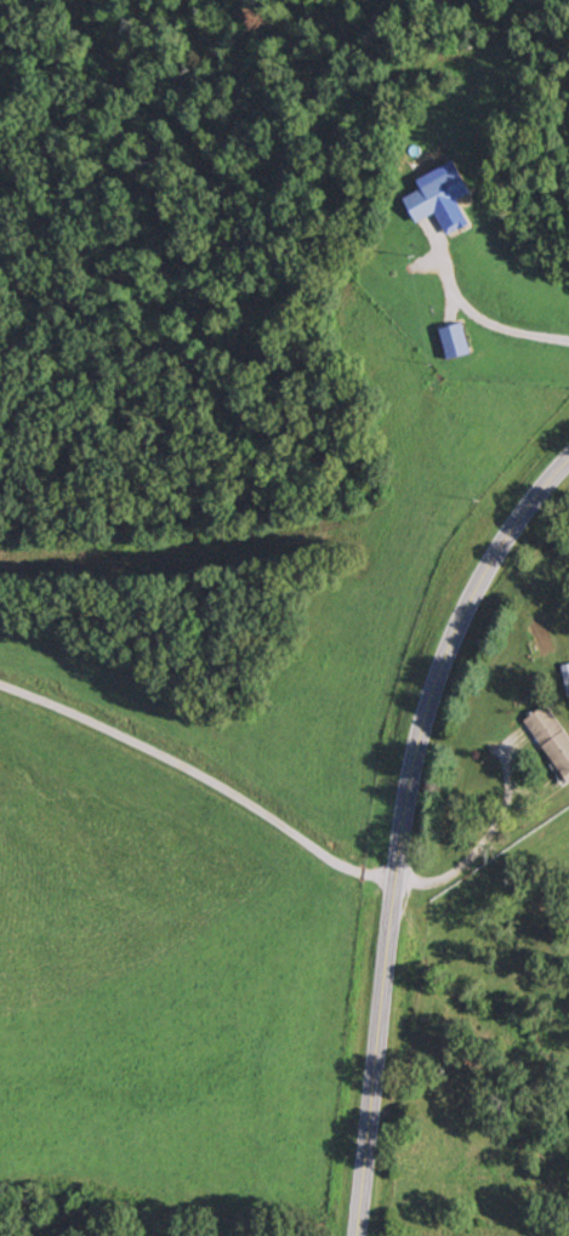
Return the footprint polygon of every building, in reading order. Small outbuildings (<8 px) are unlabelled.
[(405,195),(417,221),(473,195),(461,169),(405,195)] [(451,359),(473,352),(464,322),(441,329),(451,359)] [(548,703),(525,719),(568,782),(568,733),(548,703)]
